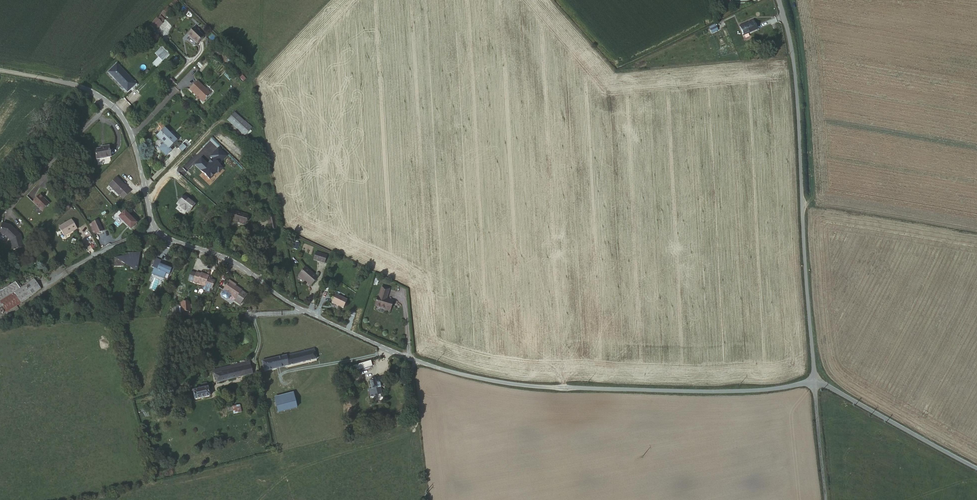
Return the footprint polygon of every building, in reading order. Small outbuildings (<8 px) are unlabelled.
[(756,30),(751,20),(739,27),(744,36),(756,30)] [(151,28),(148,24),(141,32),(144,35),(151,28)] [(152,29),(151,28),(144,35),(150,41),(157,34),(156,33),(152,29)] [(200,43),(191,34),(183,42),(192,51),(200,43)] [(156,53),(142,68),(151,76),(165,61),(156,53)] [(131,95),(111,76),(103,83),(123,102),(131,95)] [(210,100),(196,87),(188,95),(202,108),(210,100)] [(249,131),(233,116),(227,124),(243,138),(249,131)] [(111,154),(109,143),(101,144),(101,147),(94,148),(96,157),(111,154)] [(154,145),(146,153),(159,165),(167,157),(154,145)] [(179,160),(176,157),(168,164),(172,168),(179,160)] [(127,187),(118,177),(109,186),(119,196),(120,195),(125,199),(131,192),(126,188),(127,187)] [(194,200),(188,195),(182,203),(185,205),(188,208),(188,207),(192,210),(199,202),(195,198),(194,200)] [(41,197),(34,204),(43,213),(50,206),(41,197)] [(247,217),(231,212),(228,221),(244,226),(247,217)] [(124,228),(124,220),(119,218),(114,220),(114,228),(119,231),(124,228)] [(277,225),(276,218),(269,220),(271,227),(277,225)] [(77,229),(72,220),(60,227),(65,237),(77,229)] [(102,232),(97,221),(91,224),(96,234),(102,232)] [(3,224),(0,234),(6,236),(12,242),(14,250),(24,248),(21,236),(11,226),(3,224)] [(328,250),(317,247),(315,255),(326,257),(328,250)] [(125,272),(134,272),(133,253),(125,253),(125,255),(125,258),(114,258),(111,258),(111,267),(120,267),(122,264),(125,266),(125,272)] [(159,258),(154,256),(150,264),(152,265),(149,271),(161,276),(163,271),(167,272),(169,267),(161,264),(162,262),(158,260),(159,258)] [(317,274),(303,265),(297,274),(312,284),(317,274)] [(194,272),(192,280),(192,281),(210,288),(213,279),(207,277),(207,274),(201,271),(199,273),(195,271),(194,272)] [(9,292),(15,302),(36,289),(30,279),(16,288),(9,292)] [(240,289),(241,287),(229,280),(224,289),(225,290),(223,292),(223,294),(224,295),(225,296),(227,297),(228,297),(229,297),(231,294),(236,296),(236,297),(241,301),(246,292),(240,289)] [(394,282),(385,280),(383,291),(382,290),(379,299),(395,304),(397,295),(391,293),(394,282)] [(9,292),(16,288),(12,281),(0,288),(0,298),(9,292)] [(0,298),(0,308),(1,310),(15,302),(9,292),(0,298)] [(347,296),(335,292),(333,300),(345,304),(347,296)] [(179,302),(179,311),(187,310),(187,302),(179,302)] [(305,343),(275,351),(278,362),(308,353),(305,343)] [(360,357),(357,350),(341,357),(342,363),(360,357)] [(275,351),(265,353),(267,365),(278,362),(275,351)] [(267,365),(265,353),(253,356),(256,368),(267,365)] [(229,366),(233,365),(232,360),(206,368),(207,372),(229,366)] [(243,370),(241,363),(233,365),(229,366),(232,374),(243,370)] [(362,386),(371,383),(368,371),(374,369),(372,364),(358,368),(360,377),(362,386)] [(209,380),(232,374),(229,366),(207,372),(209,380)] [(201,395),(198,382),(191,384),(192,388),(184,391),(186,400),(201,395)] [(283,392),(264,397),(267,409),(286,404),(283,392)] [(232,403),(221,405),(221,409),(224,408),(225,412),(233,410),(232,403)]
